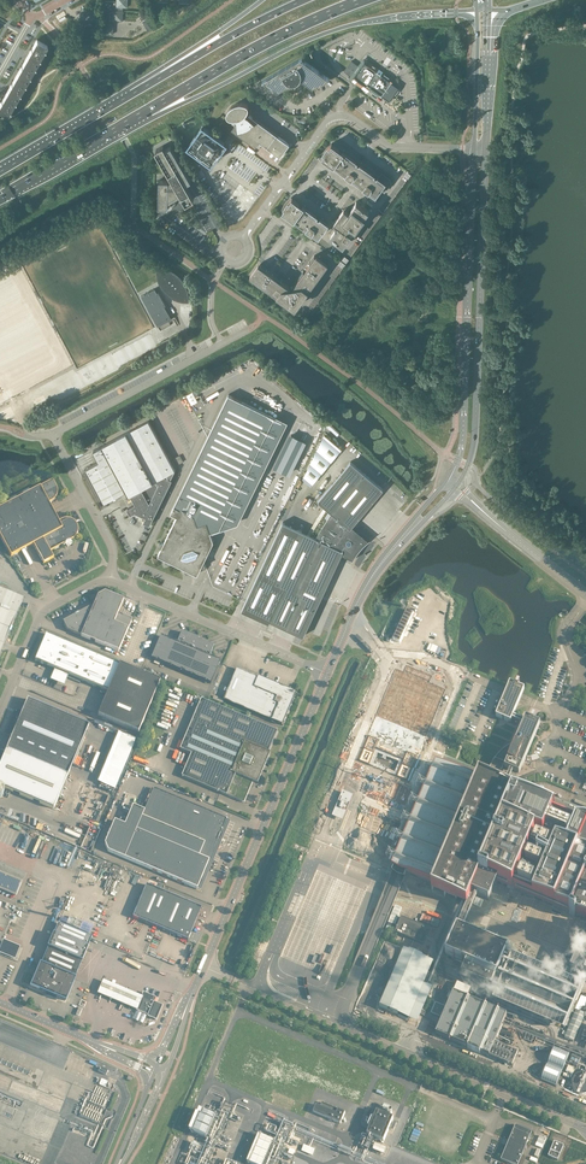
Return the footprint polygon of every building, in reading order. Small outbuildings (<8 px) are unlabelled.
[(102,34),(113,34),(113,21),(123,21),(123,20),(123,8),(127,8),(127,0),(116,0),(116,1),(116,2),(105,1),(104,23),(102,23),(102,34)] [(142,22),(147,31),(151,29),(146,20),(142,22)] [(75,35),(93,37),(93,24),(75,23),(75,35)] [(37,63),(47,45),(37,39),(33,47),(31,46),(30,49),(31,50),(27,57),(37,63)] [(27,80),(37,63),(27,57),(23,64),(21,63),(20,66),(21,67),(17,74),(27,80)] [(303,58),(302,57),(262,81),(263,81),(264,80),(265,81),(265,82),(269,85),(270,85),(269,86),(270,87),(271,88),(272,88),(273,88),(274,86),(279,90),(291,83),(294,83),(297,82),(298,84),(300,82),(299,81),(300,81),(301,78),(312,86),(317,83),(318,84),(319,85),(320,85),(321,85),(322,84),(322,83),(322,82),(327,79),(328,78),(329,79),(330,79),(303,59),(302,60),(301,59),(303,58)] [(360,67),(358,65),(352,61),(344,71),(354,79),(353,79),(356,81),(357,81),(364,86),(363,87),(367,90),(369,88),(381,97),(382,96),(386,98),(389,101),(399,88),(392,83),(393,81),(381,73),(382,72),(379,70),(378,71),(364,61),(360,67)] [(27,80),(17,74),(13,81),(12,81),(10,83),(11,84),(7,91),(18,97),(27,80)] [(7,91),(3,98),(2,98),(0,101),(1,101),(0,103),(0,111),(7,115),(18,97),(7,91)] [(251,111),(248,110),(249,110),(249,109),(249,108),(249,107),(248,107),(248,106),(248,105),(247,105),(247,104),(246,104),(245,104),(245,103),(244,103),(243,103),(242,103),(241,103),(240,103),(239,103),(238,103),(237,103),(236,103),(236,104),(235,104),(234,104),(233,105),(232,105),(231,106),(230,107),(229,108),(228,109),(228,110),(227,111),(227,112),(227,113),(226,113),(226,114),(227,114),(227,115),(227,116),(227,117),(228,117),(228,118),(229,118),(230,118),(231,118),(231,119),(232,119),(233,119),(234,119),(235,119),(236,119),(236,120),(237,121),(236,121),(235,121),(234,121),(233,121),(232,121),(232,122),(235,124),(232,129),(256,147),(259,141),(267,147),(280,157),(289,144),(276,135),(249,115),(251,111)] [(188,146),(212,163),(226,143),(203,126),(188,146)] [(357,161),(343,151),(341,153),(338,150),(339,149),(332,143),(323,156),(330,161),(333,164),(347,174),(351,176),(351,177),(365,187),(368,189),(376,195),(380,188),(385,191),(390,183),(390,180),(382,174),(379,178),(377,177),(376,178),(373,176),(374,174),(360,164),(359,165),(355,163),(357,161)] [(173,201),(178,199),(176,196),(181,194),(186,203),(194,198),(186,183),(191,180),(171,146),(166,149),(163,145),(155,150),(172,179),(169,181),(169,180),(159,180),(159,207),(168,207),(168,201),(173,199),(173,201)] [(205,176),(202,170),(196,173),(199,179),(205,176)] [(293,195),(284,208),(291,214),(292,213),(295,216),(309,226),(312,229),(320,234),(329,221),(321,216),(320,218),(317,215),(318,214),(304,203),(303,205),(300,202),(301,201),(293,195)] [(353,210),(350,213),(344,209),(334,223),(338,226),(330,237),(343,246),(369,211),(356,201),(351,209),(353,210)] [(299,277),(300,278),(294,287),(290,287),(281,281),(282,279),(276,275),(275,276),(266,270),(267,269),(261,264),(251,277),(257,281),(256,282),(266,289),(267,288),(272,292),(271,293),(281,300),(282,299),(292,307),(297,306),(305,295),(306,296),(313,287),(312,286),(316,280),(317,281),(324,272),(323,271),(327,265),(328,263),(317,255),(316,256),(315,255),(310,262),(311,263),(305,271),(304,270),(299,277)] [(185,287),(184,283),(183,282),(181,280),(180,278),(178,277),(176,275),(174,273),(172,272),(167,270),(165,270),(157,269),(157,272),(157,274),(157,276),(158,278),(158,281),(159,283),(160,283),(161,285),(160,285),(160,286),(161,288),(163,289),(164,291),(165,293),(167,294),(169,296),(171,297),(172,298),(174,299),(175,297),(181,297),(181,299),(180,302),(188,302),(188,299),(188,297),(188,295),(188,293),(187,291),(187,289),(185,287)] [(141,296),(155,321),(160,330),(173,323),(172,321),(174,320),(178,326),(180,325),(175,316),(171,318),(164,306),(166,305),(158,292),(157,293),(155,288),(141,296)] [(161,548),(158,555),(165,558),(166,563),(171,561),(184,568),(186,573),(191,571),(197,574),(201,568),(206,566),(204,561),(214,541),(210,532),(220,529),(275,417),(229,394),(171,513),(177,516),(165,541),(159,543),(161,548)] [(34,402),(36,407),(46,401),(43,396),(34,402)] [(2,420),(14,414),(10,407),(0,412),(0,417),(2,420)] [(129,496),(131,494),(132,495),(131,496),(136,504),(128,508),(131,514),(135,512),(146,517),(144,522),(150,524),(171,480),(170,480),(175,471),(175,470),(149,421),(102,446),(108,456),(86,468),(104,502),(126,490),(129,496)] [(353,560),(353,559),(355,556),(357,554),(359,550),(363,546),(366,542),(369,540),(370,540),(369,539),(369,540),(352,526),(383,489),(351,461),(318,501),(327,508),(310,535),(283,522),(242,610),(270,623),(270,622),(269,622),(270,621),(303,636),(342,554),(353,559),(353,560)] [(9,498),(11,501),(0,507),(0,534),(11,555),(33,543),(44,562),(54,557),(50,551),(72,539),(74,538),(75,536),(77,535),(77,533),(78,531),(78,529),(78,527),(78,526),(77,524),(76,522),(74,521),(73,520),(71,519),(69,518),(67,518),(65,518),(64,518),(62,519),(59,521),(49,502),(52,501),(53,500),(55,498),(57,495),(58,493),(58,491),(58,489),(57,487),(56,485),(53,479),(31,491),(29,488),(9,498)] [(14,620),(22,600),(21,597),(8,591),(9,589),(8,585),(6,585),(6,584),(3,583),(1,582),(0,583),(0,653),(14,620)] [(81,635),(81,636),(104,645),(118,651),(132,620),(117,614),(123,600),(105,592),(98,595),(93,607),(92,606),(64,621),(68,629),(69,629),(81,635)] [(177,642),(161,635),(151,658),(211,683),(220,660),(210,656),(214,646),(202,641),(198,640),(199,638),(182,631),(177,642)] [(98,715),(138,732),(160,681),(46,633),(35,660),(108,691),(98,715)] [(237,669),(224,700),(283,725),(296,692),(285,688),(280,686),(259,676),(258,677),(237,669)] [(519,686),(520,683),(518,682),(516,685),(510,683),(509,686),(503,699),(500,707),(499,710),(496,716),(508,721),(511,722),(524,692),(525,689),(519,686)] [(54,808),(68,775),(89,724),(27,698),(22,711),(15,709),(5,733),(12,736),(6,749),(0,764),(0,785),(54,808)] [(278,731),(202,698),(181,749),(192,753),(182,776),(244,802),(258,769),(259,766),(259,764),(261,760),(263,760),(266,760),(266,758),(278,731)] [(511,744),(510,745),(508,746),(506,747),(503,749),(501,751),(499,754),(497,756),(495,758),(494,761),(492,763),(492,764),(491,766),(489,770),(489,769),(489,770),(500,775),(499,776),(498,776),(516,781),(520,765),(523,766),(525,760),(527,760),(530,760),(530,757),(528,757),(526,757),(540,724),(536,722),(534,721),(536,718),(533,717),(532,720),(530,720),(526,718),(514,746),(513,748),(510,745),(511,744)] [(407,872),(434,884),(432,890),(432,891),(466,905),(467,905),(472,892),(488,899),(496,881),(569,912),(569,914),(575,916),(576,915),(585,919),(585,828),(518,799),(520,796),(514,793),(514,792),(508,790),(503,788),(480,778),(479,778),(478,780),(436,762),(433,769),(417,762),(413,772),(429,779),(392,866),(394,867),(395,867),(405,872),(407,872)] [(108,850),(197,888),(226,818),(154,788),(144,810),(133,805),(125,824),(114,820),(105,843),(108,850)] [(341,799),(339,804),(337,809),(337,811),(337,812),(337,813),(337,814),(337,815),(338,815),(338,816),(339,816),(340,816),(340,815),(341,815),(342,814),(343,813),(344,812),(346,807),(348,802),(348,800),(349,798),(348,797),(348,796),(348,795),(347,795),(346,795),(345,795),(344,796),(343,797),(341,799)] [(0,864),(0,887),(17,894),(25,875),(0,864)] [(146,884),(133,916),(188,940),(201,907),(146,884)] [(65,1000),(75,977),(92,937),(58,923),(38,970),(35,969),(34,973),(36,975),(32,986),(46,992),(45,994),(56,999),(56,996),(65,1000)] [(512,954),(507,951),(508,948),(498,944),(500,939),(496,937),(497,933),(486,928),(482,937),(477,935),(479,930),(474,928),(472,933),(457,927),(445,954),(467,963),(465,967),(461,976),(491,989),(495,979),(496,976),(497,976),(504,957),(507,959),(508,956),(511,957),(512,954)] [(102,979),(97,993),(137,1010),(143,996),(102,979)] [(480,1051),(489,1055),(506,1014),(453,991),(447,1006),(435,1002),(431,1012),(442,1017),(436,1033),(468,1046),(467,1047),(479,1053),(480,1051)] [(136,1009),(137,1009),(148,1014),(148,1015),(156,1019),(162,1005),(160,1005),(156,1003),(142,997),(141,997),(136,1009)] [(501,1159),(513,1163),(517,1163),(531,1131),(516,1125),(512,1133),(513,1133),(506,1152),(504,1151),(501,1159)] [(548,1156),(558,1160),(564,1145),(554,1141),(548,1156)]
